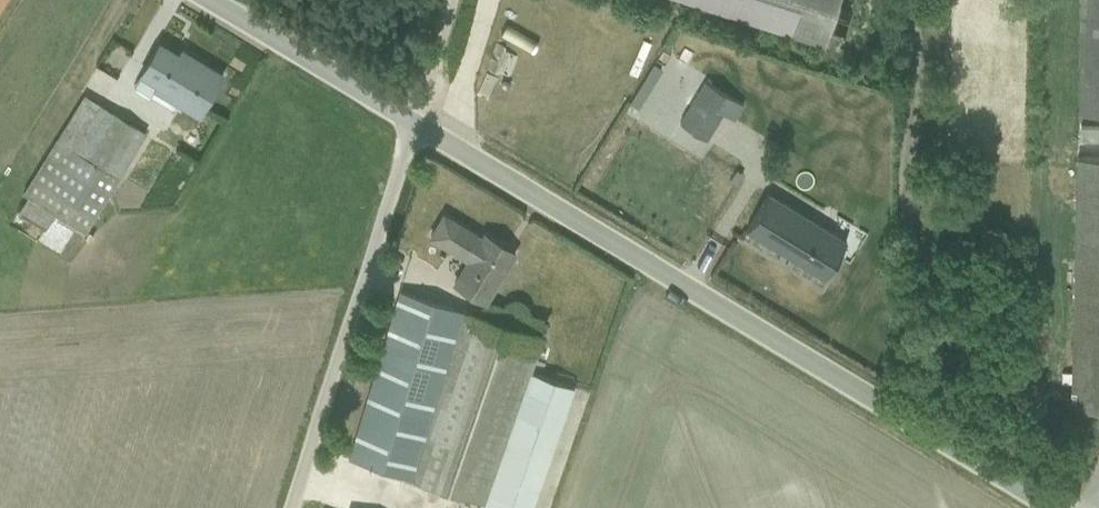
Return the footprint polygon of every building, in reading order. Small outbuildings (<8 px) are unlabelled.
[(17,0),(0,0),(0,27),(17,0)] [(825,33),(836,0),(722,0),(825,33)] [(1075,101),(1098,101),(1098,0),(1078,0),(1075,101)] [(140,80),(200,118),(229,72),(169,34),(140,80)] [(607,117),(624,125),(650,70),(633,63),(607,117)] [(734,117),(742,102),(704,80),(677,129),(702,143),(721,109),(734,117)] [(87,231),(146,132),(84,94),(22,193),(14,206),(45,224),(54,214),(87,231)] [(1084,155),(1076,399),(1098,400),(1098,156),(1084,155)] [(830,279),(855,238),(774,190),(749,231),(830,279)] [(486,301),(518,249),(450,207),(432,237),(467,259),(454,281),(486,301)] [(395,292),(346,453),(468,491),(463,507),(561,507),(598,389),(514,363),(524,331),(395,292)]
